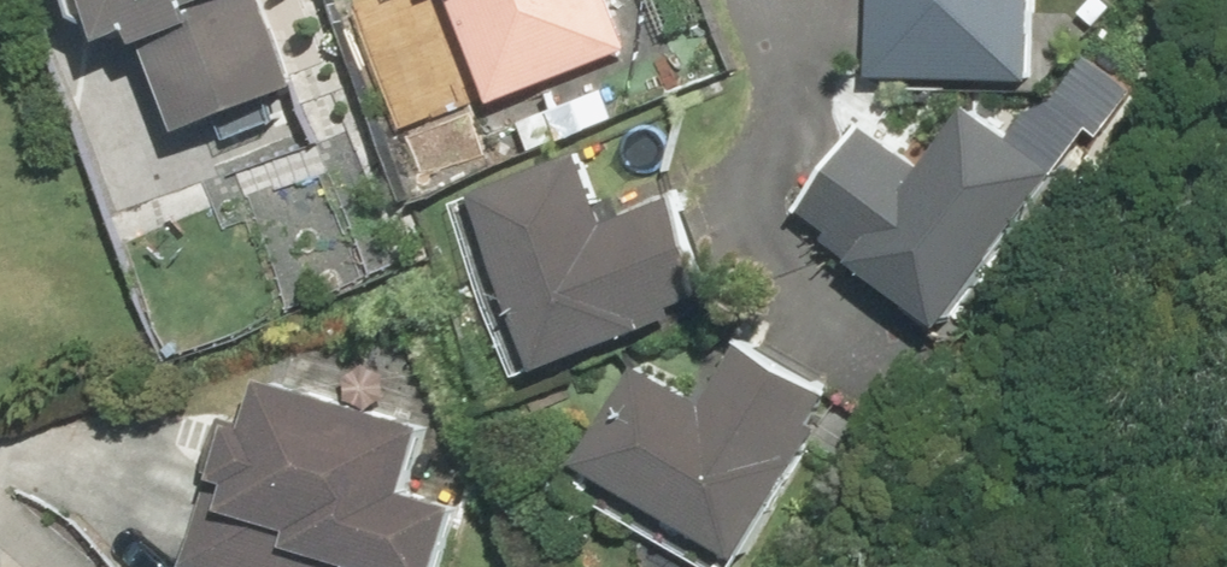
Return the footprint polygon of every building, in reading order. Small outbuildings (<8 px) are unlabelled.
[(323,105),(280,0),(84,0),(100,40),(142,23),(197,157),(323,105)] [(490,99),(628,45),(610,0),(451,0),(490,99)] [(1034,78),(1034,0),(874,0),(874,77),(1034,78)] [(863,124),(797,215),(945,321),(1054,173),(966,109),(923,168),(863,124)] [(475,190),(543,367),(716,302),(675,195),(606,221),(580,151),(475,190)] [(577,460),(740,554),(833,397),(740,342),(702,406),(632,366),(577,460)] [(461,505),(410,490),(430,424),(240,368),(180,566),(442,566),(461,505)]
